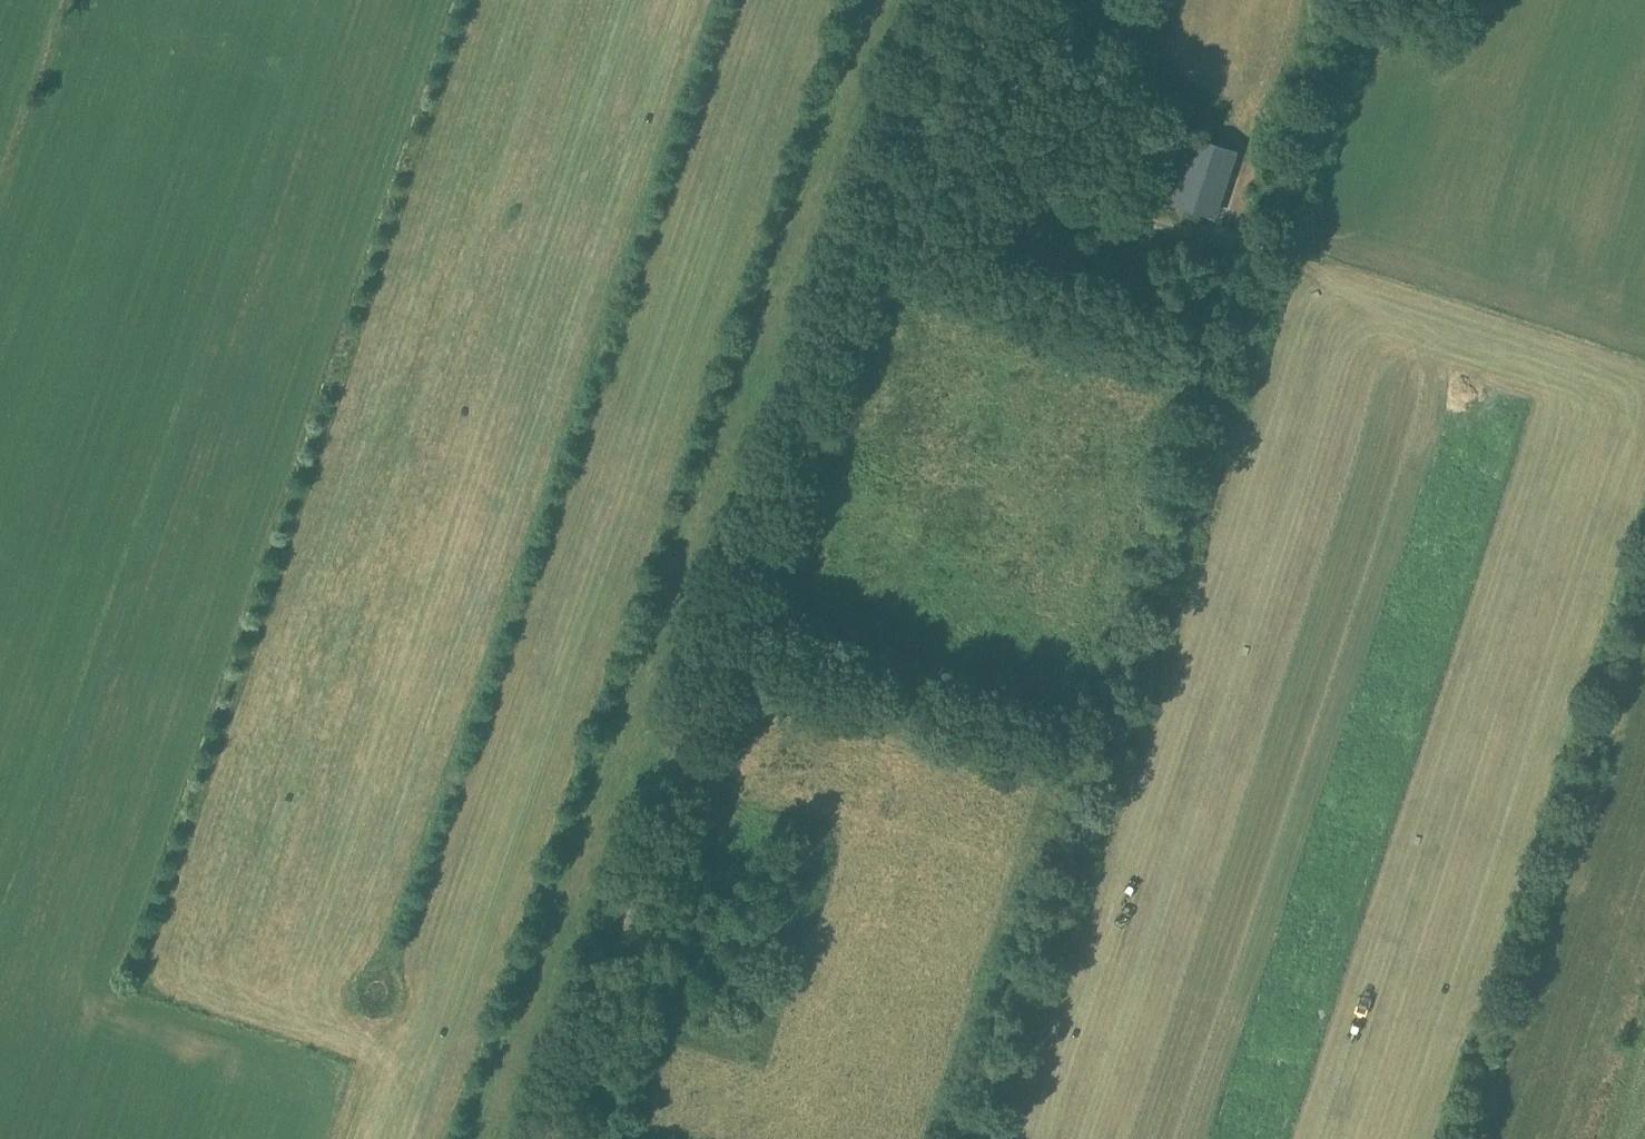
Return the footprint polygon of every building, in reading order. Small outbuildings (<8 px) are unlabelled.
[(1218,221),(1240,152),(1176,132),(1154,200),(1218,221)]
